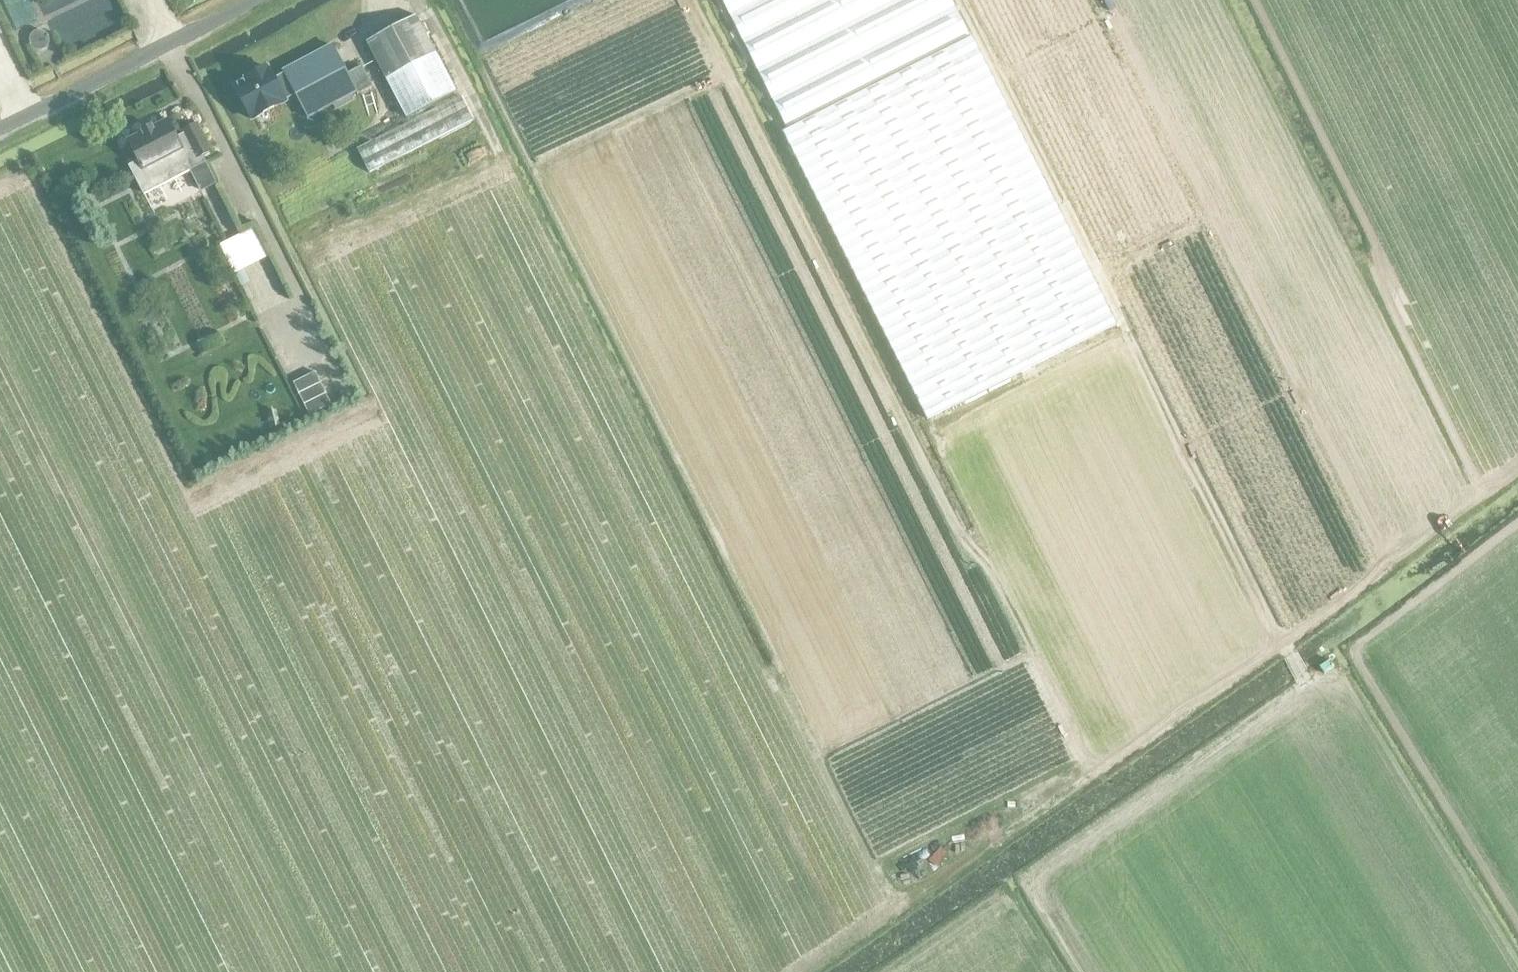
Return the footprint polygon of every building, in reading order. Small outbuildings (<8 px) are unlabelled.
[(36,17),(29,0),(6,0),(16,25),(36,17)] [(787,127),(781,130),(927,418),(1115,324),(1056,207),(952,0),(722,0),(787,127)] [(406,117),(456,90),(416,14),(366,41),(406,117)] [(284,71),(284,72),(295,92),(296,94),(308,117),(356,91),(357,93),(372,85),(361,65),(347,73),(332,44),(283,70),(284,71)] [(247,79),(233,86),(250,117),(253,115),(254,118),(283,103),(281,101),(296,94),(295,92),(284,72),(284,71),(274,77),(268,67),(266,68),(265,66),(246,77),(247,79)] [(357,148),(368,171),(369,172),(474,119),(462,95),(357,148)] [(167,119),(127,139),(143,169),(183,149),(182,147),(188,144),(195,158),(211,149),(197,123),(181,131),(183,134),(176,137),(167,119)] [(221,240),(234,269),(267,254),(254,225),(221,240)] [(314,371),(292,381),(309,414),(331,404),(314,371)]
